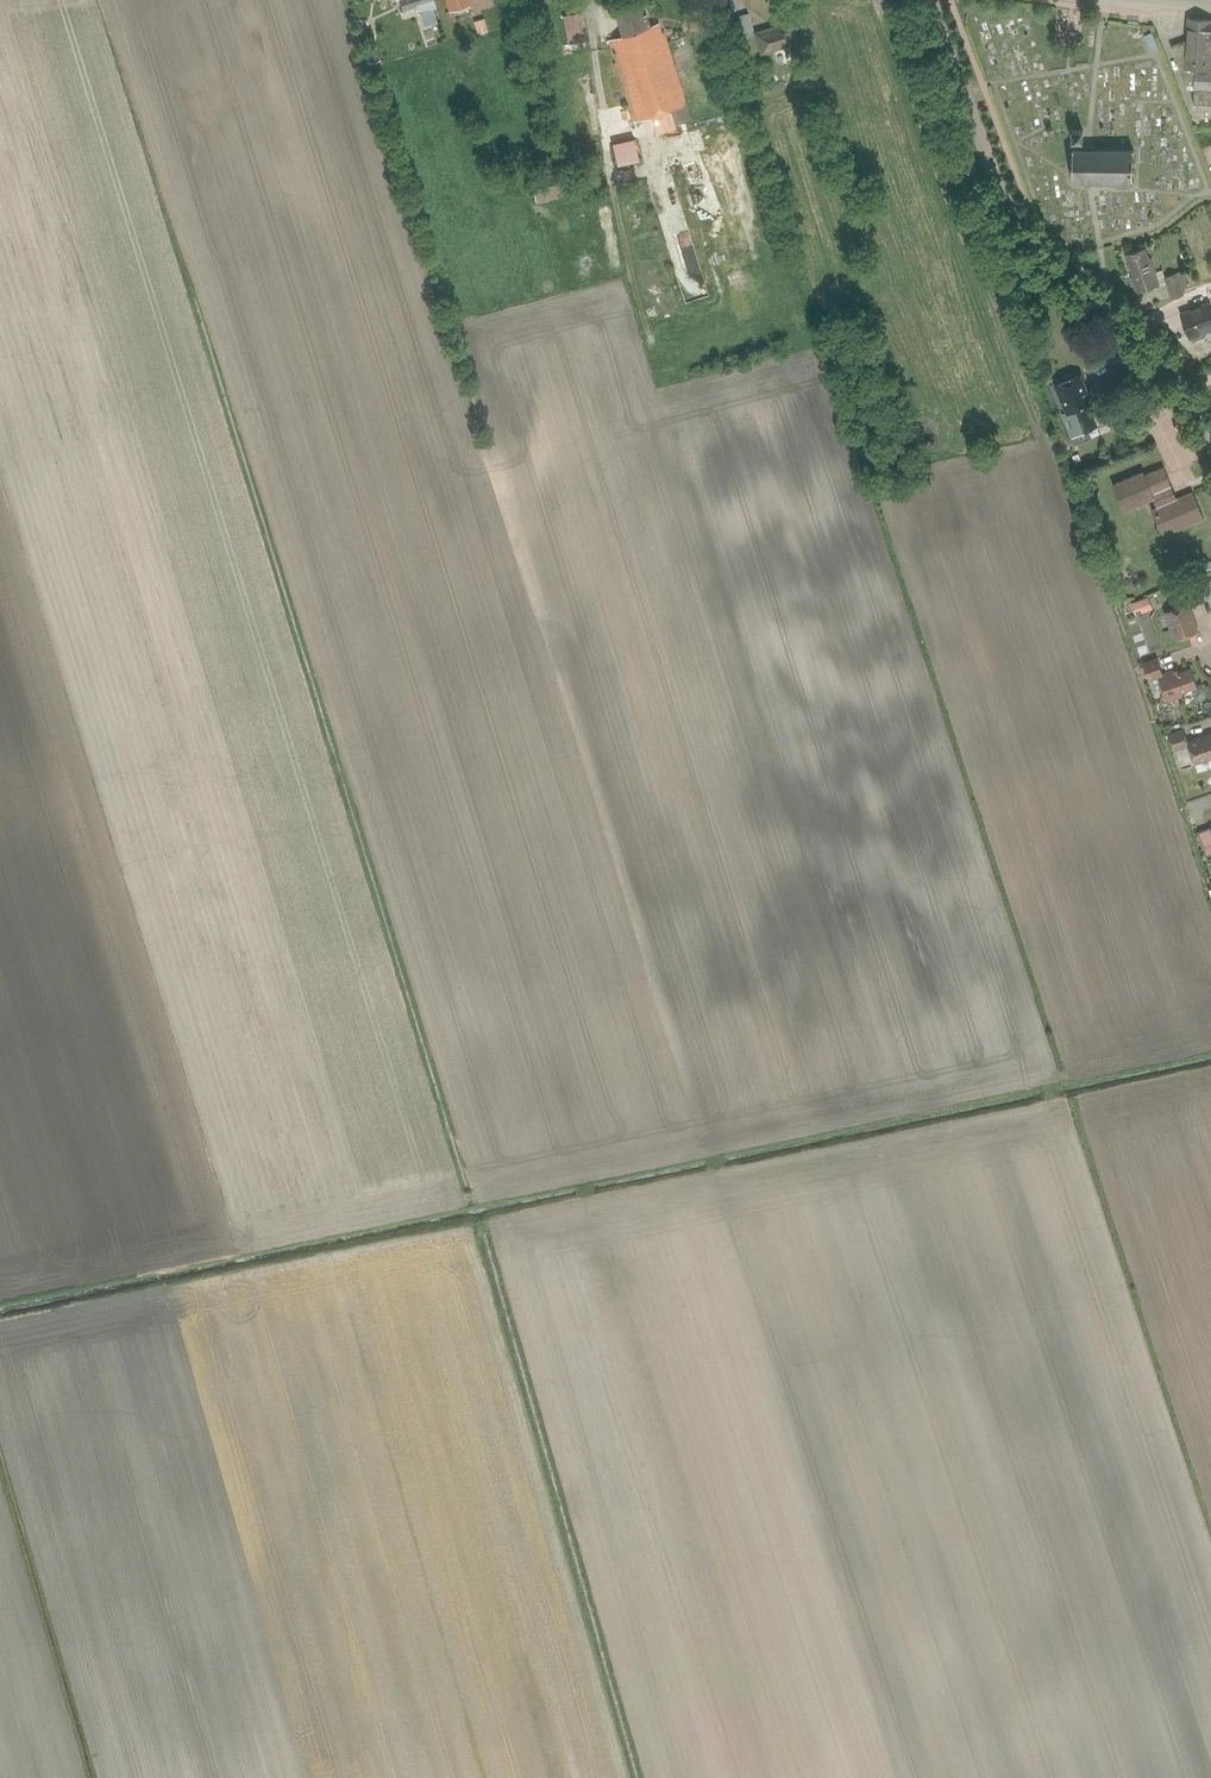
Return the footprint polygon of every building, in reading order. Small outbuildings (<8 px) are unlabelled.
[(398,0),(402,15),(418,11),(419,14),(436,9),(433,0),(399,0),(398,0)] [(450,11),(473,4),(471,0),(447,0),(450,11)] [(629,33),(655,25),(647,0),(635,0),(620,5),(629,33)] [(579,15),(562,18),(566,42),(583,39),(579,15)] [(1188,16),(1185,66),(1197,67),(1196,89),(1210,89),(1210,17),(1188,16)] [(484,20),(474,22),(478,35),(487,32),(484,20)] [(786,20),(753,30),(761,55),(794,45),(786,20)] [(629,33),(611,39),(637,119),(655,113),(677,107),(687,103),(662,23),(655,25),(629,33)] [(677,107),(655,113),(661,132),(683,125),(677,107)] [(1089,131),(1080,132),(1081,140),(1089,140),(1089,131)] [(641,135),(620,141),(626,163),(646,158),(641,135)] [(1134,150),(1079,147),(1077,174),(1132,176),(1134,150)] [(563,196),(560,180),(532,185),(536,201),(563,196)] [(1146,246),(1126,253),(1134,274),(1131,275),(1136,291),(1162,282),(1153,256),(1150,257),(1146,246)] [(1210,303),(1182,313),(1190,337),(1210,330),(1210,304),(1210,303)] [(1095,398),(1085,371),(1056,383),(1067,412),(1063,414),(1072,436),(1113,420),(1103,395),(1095,398)] [(1207,517),(1194,489),(1179,496),(1165,464),(1145,473),(1144,468),(1113,482),(1125,510),(1155,497),(1158,503),(1151,507),(1164,536),(1207,517)] [(1136,615),(1154,608),(1149,595),(1131,602),(1136,615)] [(1200,630),(1190,602),(1166,611),(1176,639),(1200,630)] [(1139,653),(1159,647),(1150,615),(1130,621),(1139,653)] [(1199,687),(1191,666),(1176,672),(1174,668),(1156,674),(1167,703),(1184,696),(1183,692),(1199,687)] [(1186,740),(1194,763),(1210,758),(1210,732),(1186,740)]
